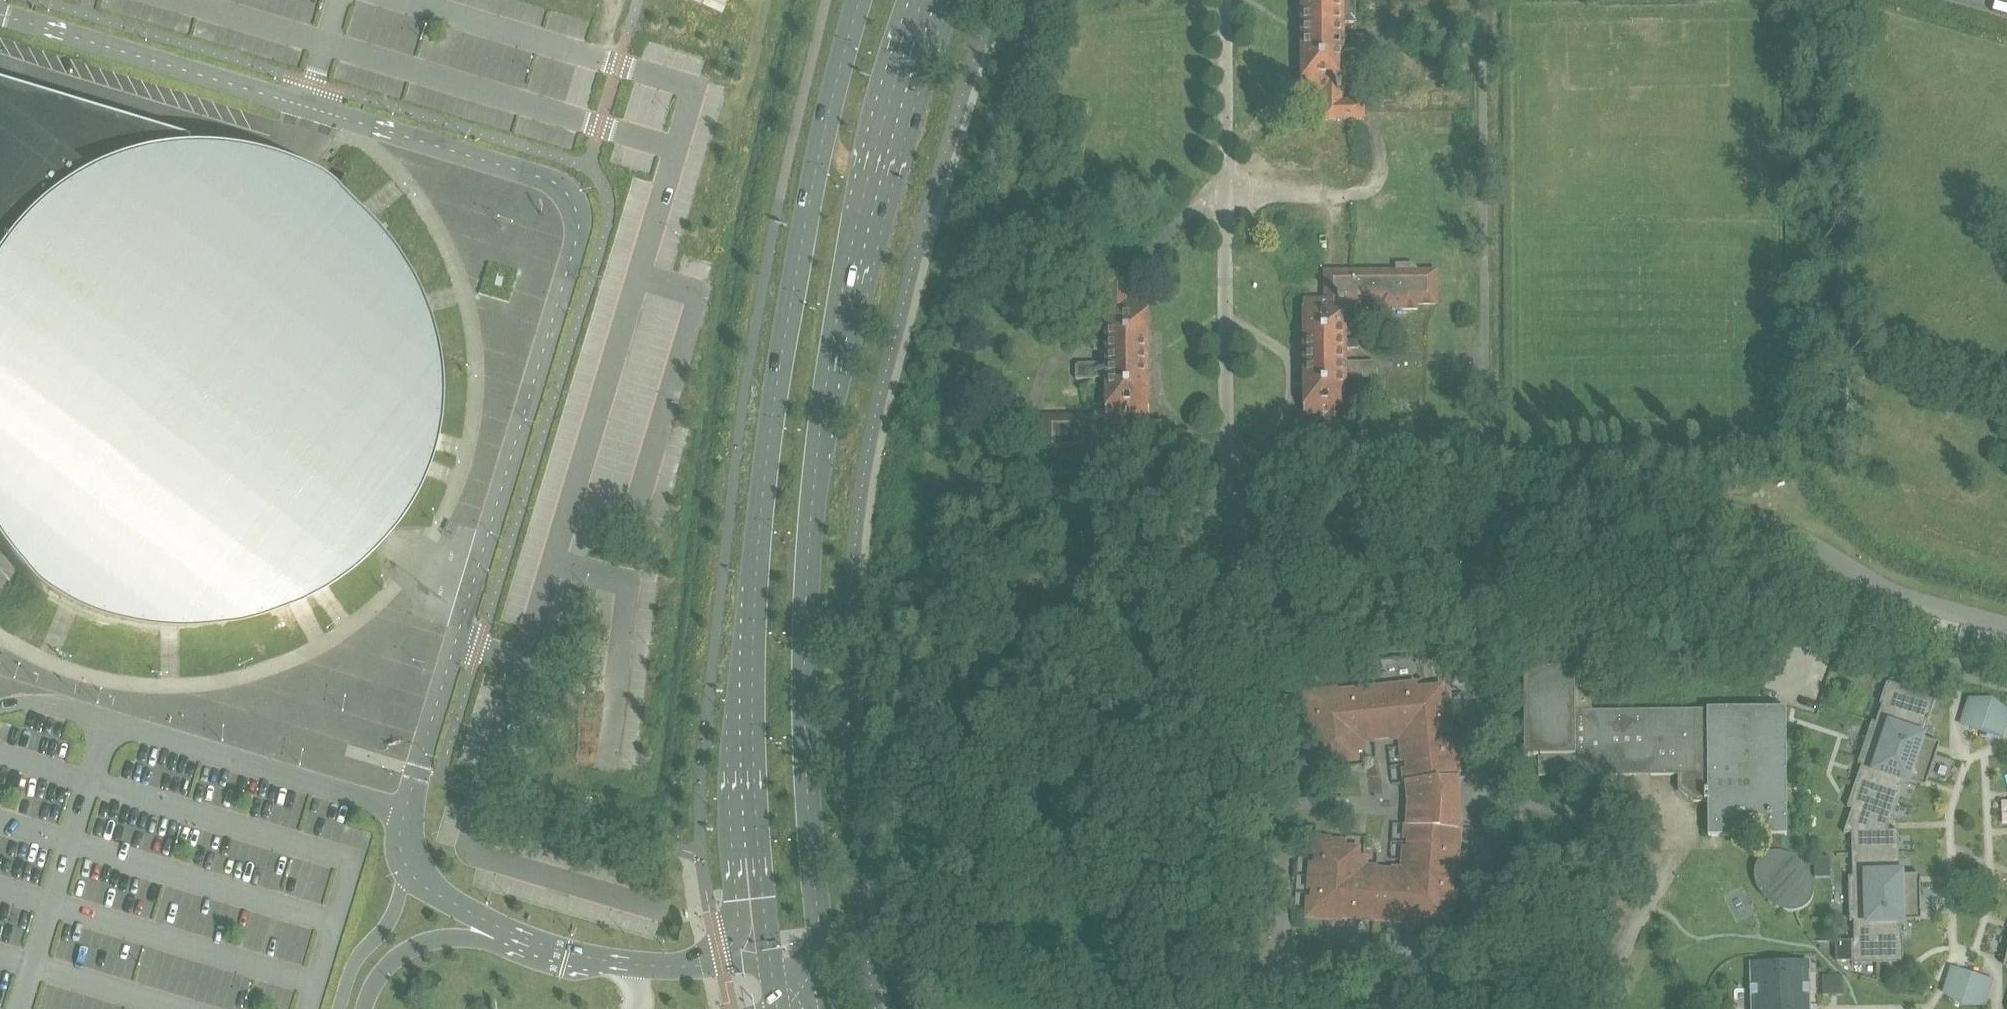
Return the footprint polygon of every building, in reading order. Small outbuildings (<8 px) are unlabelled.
[(1342,36),(1342,23),(1356,23),(1356,0),(1303,0),(1304,1),(1304,65),(1302,68),(1302,75),(1304,77),(1304,90),(1323,90),(1323,120),(1364,120),(1364,101),(1342,101),(1342,52),(1375,52),(1375,39),(1372,36),(1342,36)] [(0,548),(5,554),(9,560),(14,566),(19,571),(24,576),(30,581),(35,586),(40,591),(46,595),(48,596),(51,598),(59,603),(66,607),(74,611),(83,615),(91,619),(99,622),(108,625),(116,628),(125,630),(127,631),(134,632),(143,634),(151,636),(160,637),(161,637),(169,638),(178,639),(180,639),(188,639),(197,639),(206,639),(215,639),(224,638),(233,637),(241,635),(250,634),(259,632),(268,629),(276,627),(284,624),(293,621),(296,620),(301,617),(309,614),(314,611),(317,610),(321,607),(324,605),(332,601),(338,597),(339,596),(346,591),(353,586),(360,580),(366,574),(372,568),(378,562),(379,561),(384,555),(390,549),(392,545),(395,542),(400,534),(403,529),(404,527),(409,520),(413,512),(417,504),(420,496),(423,488),(426,480),(427,478),(429,472),(431,463),(432,459),(433,455),(434,451),(435,446),(436,437),(437,432),(437,428),(438,420),(438,411),(438,402),(438,393),(437,384),(436,375),(435,366),(434,357),(432,348),(430,340),(428,331),(425,322),(423,315),(422,314),(419,305),(415,297),(412,289),(408,280),(403,273),(399,265),(398,264),(394,257),(389,250),(384,242),(378,235),(372,228),(366,222),(360,215),(354,209),(347,203),(342,199),(333,192),(333,191),(328,189),(324,186),(317,182),(309,179),(302,175),(294,172),(287,169),(279,166),(271,164),(263,162),(263,164),(254,162),(246,160),(238,159),(230,158),(221,157),(213,156),(205,156),(196,156),(188,156),(187,143),(162,136),(130,126),(0,87),(0,548)] [(1344,390),(1344,377),(1375,377),(1375,361),(1344,361),(1344,312),(1353,312),(1357,308),(1357,303),(1379,303),(1379,310),(1418,310),(1418,305),(1437,305),(1437,271),(1417,272),(1417,269),(1413,264),(1396,264),(1396,272),(1324,272),(1325,302),(1306,302),(1306,315),(1303,318),(1303,324),(1306,327),(1307,392),(1304,394),(1304,401),(1307,404),(1307,416),(1325,416),(1326,457),(1338,457),(1338,461),(1349,461),(1348,457),(1376,457),(1375,438),(1344,438),(1345,409),(1348,409),(1348,390),(1344,390)] [(1094,351),(1108,351),(1109,420),(1093,420),(1093,417),(1043,417),(1043,442),(1048,442),(1048,459),(1105,459),(1105,463),(1115,463),(1115,458),(1128,458),(1128,417),(1147,417),(1147,405),(1149,402),(1149,395),(1146,393),(1146,328),(1149,325),(1149,319),(1146,316),(1146,304),(1127,304),(1127,273),(1094,273),(1094,292),(1108,292),(1108,301),(1108,342),(1094,343),(1094,351)] [(1782,853),(1782,836),(1787,836),(1786,708),(1707,709),(1707,710),(1591,711),(1591,670),(1575,670),(1575,669),(1524,670),(1525,757),(1539,757),(1539,776),(1678,775),(1678,789),(1694,802),(1708,802),(1708,836),(1769,836),(1769,853),(1767,855),(1764,856),(1762,858),(1760,860),(1758,862),(1757,864),(1756,866),(1755,869),(1755,871),(1754,873),(1754,876),(1755,879),(1755,882),(1756,885),(1757,887),(1758,890),(1760,892),(1762,895),(1764,898),(1767,900),(1769,902),(1772,904),(1775,906),(1777,908),(1780,909),(1783,910),(1787,911),(1790,911),(1793,912),(1796,912),(1798,911),(1801,910),(1803,909),(1806,908),(1808,906),(1810,904),(1811,902),(1812,900),(1813,898),(1814,896),(1814,894),(1814,891),(1814,888),(1813,885),(1813,881),(1812,878),(1811,875),(1809,872),(1807,869),(1805,867),(1803,864),(1801,862),(1798,860),(1795,858),(1792,856),(1789,855),(1785,854),(1782,853)] [(1852,810),(1844,833),(1898,832),(1898,831),(1889,831),(1889,822),(1891,823),(1908,773),(1927,779),(1936,752),(1918,746),(1926,719),(1928,720),(1927,720),(1929,721),(1937,697),(1936,696),(1934,700),(1888,684),(1889,680),(1888,680),(1880,704),(1881,704),(1882,704),(1876,723),(1872,722),(1858,764),(1862,765),(1847,808),(1852,810)] [(1383,690),(1371,691),(1373,714),(1372,714),(1375,736),(1380,735),(1381,738),(1403,736),(1405,761),(1408,761),(1408,769),(1406,769),(1408,784),(1457,779),(1452,729),(1450,729),(1449,721),(1451,721),(1448,694),(1443,694),(1442,687),(1417,689),(1417,684),(1383,688),(1383,690)] [(1309,721),(1311,748),(1314,748),(1315,756),(1312,756),(1314,771),(1345,767),(1344,762),(1358,761),(1357,753),(1362,753),(1361,740),(1375,739),(1375,736),(1372,714),(1373,714),(1371,691),(1370,689),(1336,692),(1336,693),(1325,694),(1325,697),(1306,699),(1308,713),(1310,713),(1311,721),(1309,721)] [(1981,731),(1991,701),(1971,701),(1970,727),(1981,731)] [(1991,701),(1981,731),(1992,735),(2006,716),(2006,713),(1991,701)] [(1410,804),(1408,824),(1458,827),(1460,803),(1457,779),(1408,784),(1410,804)] [(1452,885),(1452,877),(1455,878),(1458,827),(1408,824),(1407,839),(1410,839),(1409,847),(1407,847),(1405,872),(1383,871),(1383,874),(1377,873),(1375,895),(1376,895),(1374,918),(1387,919),(1387,921),(1421,923),(1421,918),(1446,920),(1447,912),(1452,913),(1454,886),(1452,885)] [(1899,884),(1898,832),(1844,833),(1844,834),(1852,834),(1853,877),(1848,877),(1849,922),(1854,922),(1854,942),(1853,942),(1853,941),(1851,941),(1852,967),(1853,967),(1853,962),(1902,961),(1902,965),(1904,965),(1903,940),(1902,940),(1902,941),(1901,941),(1900,913),(1920,912),(1920,900),(1919,896),(1919,884),(1899,884)] [(1374,920),(1374,918),(1376,895),(1375,895),(1377,873),(1377,870),(1363,869),(1364,857),(1359,856),(1359,849),(1346,848),(1346,843),(1315,841),(1314,855),(1316,855),(1316,863),(1313,863),(1311,890),(1314,890),(1313,898),(1311,898),(1310,912),(1329,914),(1329,917),(1340,917),(1340,918),(1374,920)] [(1850,942),(1835,942),(1835,963),(1850,962),(1850,942)] [(1808,962),(1751,964),(1752,1008),(1758,1008),(1810,1008),(1808,962)] [(1945,992),(1963,1005),(1972,975),(1960,971),(1945,992)] [(1983,978),(1972,975),(1963,1005),(1984,1005),(1983,978)] [(1825,976),(1825,995),(1843,995),(1842,976),(1825,976)]
